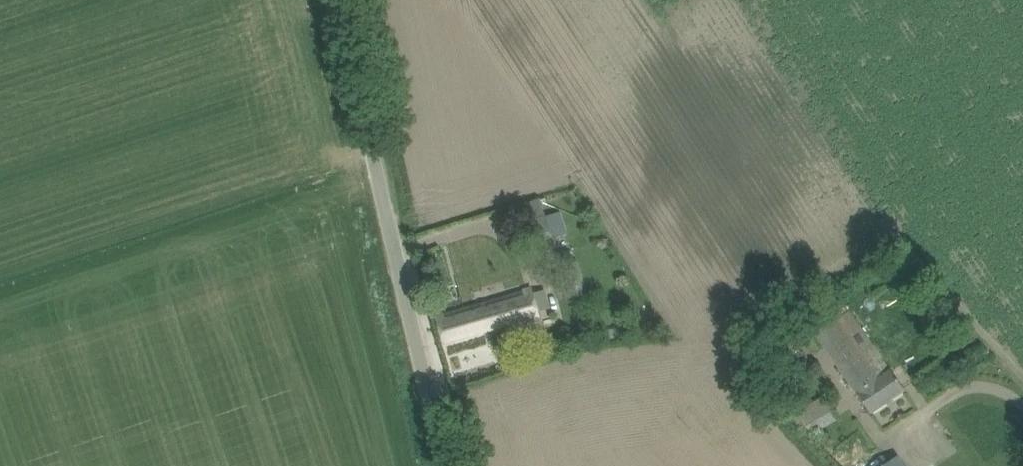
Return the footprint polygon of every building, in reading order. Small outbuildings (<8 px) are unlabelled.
[(523,222),(530,248),(553,242),(546,215),(523,222)] [(578,264),(563,267),(568,299),(583,297),(578,264)] [(533,290),(456,310),(437,316),(445,343),(464,337),(540,317),(538,308),(546,306),(542,293),(534,295),(533,290)] [(818,332),(860,397),(871,414),(906,391),(895,374),(852,309),(818,332)] [(623,337),(622,328),(614,329),(615,338),(623,337)] [(511,360),(514,371),(524,367),(521,357),(511,360)] [(826,395),(807,407),(793,416),(801,431),(835,412),(826,395)]
